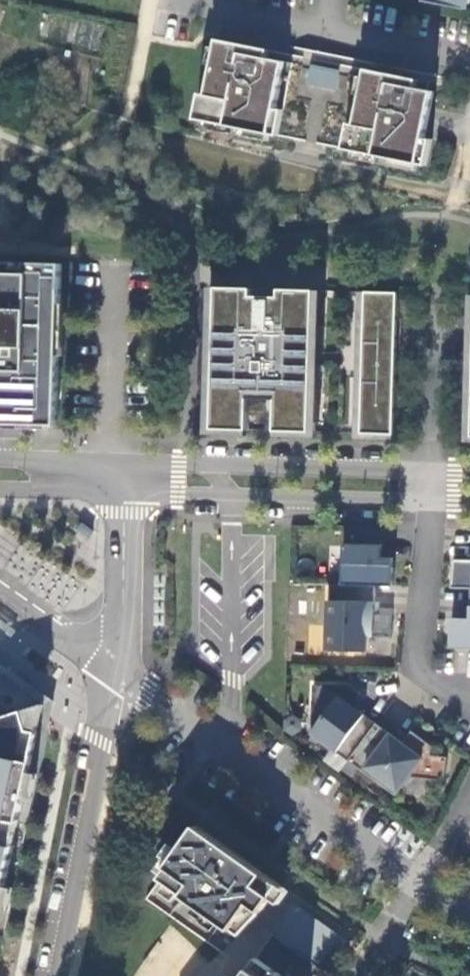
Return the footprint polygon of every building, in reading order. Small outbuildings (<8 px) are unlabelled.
[(421,0),(462,9),(463,7),(462,7),(463,2),(469,3),(469,0),(421,0)] [(285,61),(268,57),(262,56),(261,63),(241,59),(244,44),(218,39),(207,94),(200,93),(195,119),(196,119),(196,118),(276,134),(276,135),(277,135),(282,109),(276,108),(285,61)] [(252,46),(244,44),(241,59),(261,63),(262,56),(268,57),(269,49),(252,46)] [(337,71),(312,66),(308,84),(334,89),(337,71)] [(390,82),(389,89),(409,93),(410,86),(416,87),(418,79),(395,75),(366,69),(364,77),(390,82)] [(424,137),(433,91),(416,87),(410,86),(409,93),(389,89),(390,82),(364,77),(355,123),(348,122),(343,148),(344,148),(425,164),(425,165),(431,139),(424,137)] [(1,424),(1,420),(48,421),(48,425),(56,425),(58,355),(55,355),(56,303),(60,303),(61,263),(24,262),(24,267),(14,266),(14,262),(0,261),(0,424),(1,424)] [(216,286),(211,428),(246,429),(247,398),(275,399),(274,430),(309,432),(314,289),(278,288),(278,297),(250,297),(251,287),(216,286)] [(364,291),(360,433),(392,434),(394,349),(399,349),(400,318),(395,318),(396,292),(364,291)] [(354,543),(342,543),(341,584),(374,585),(392,585),(392,566),(380,566),(381,556),(382,526),(354,526),(354,543)] [(393,557),(381,556),(380,566),(392,566),(393,557)] [(451,558),(450,587),(469,588),(469,559),(451,558)] [(365,636),(390,636),(391,613),(373,613),(374,585),(341,584),(329,584),(327,649),(365,650),(365,636)] [(450,617),(449,647),(469,648),(469,588),(469,618),(450,617)] [(12,714),(24,710),(30,729),(39,731),(19,821),(28,823),(54,701),(0,663),(0,706),(12,714)] [(348,759),(375,723),(351,705),(360,693),(349,684),(312,684),(311,732),(348,759)] [(19,822),(19,821),(39,731),(30,729),(24,710),(17,712),(12,714),(0,717),(0,912),(14,844),(11,843),(15,821),(19,822)] [(411,730),(402,742),(375,723),(348,759),(394,794),(408,776),(443,780),(446,756),(430,754),(431,745),(411,730)] [(243,857),(197,824),(159,877),(241,934),(261,911),(274,894),(259,883),(266,874),(243,857)] [(281,884),(266,874),(259,883),(274,894),(281,884)] [(344,944),(291,907),(273,934),(325,971),(344,944)] [(257,957),(243,975),(284,975),(257,957)]
